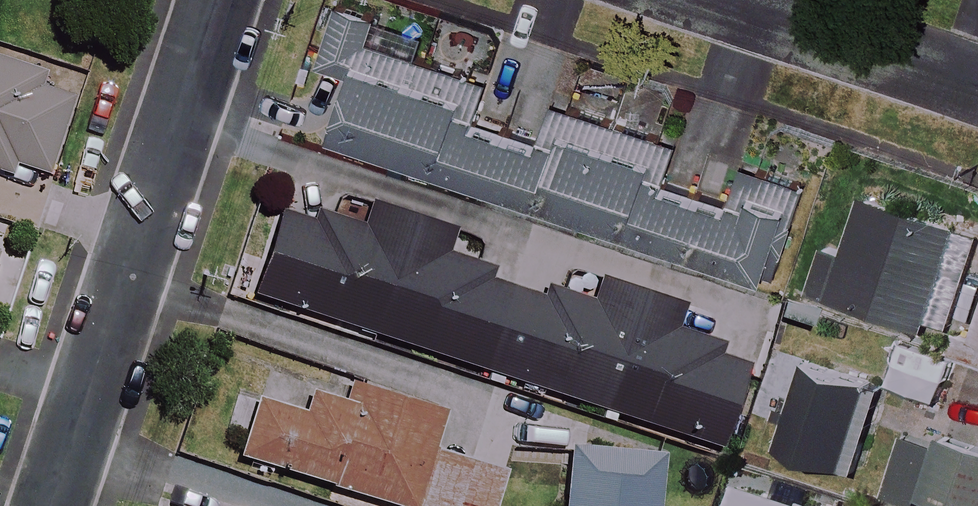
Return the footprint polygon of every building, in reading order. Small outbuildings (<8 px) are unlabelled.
[(496,84),(369,42),(340,130),(776,275),(806,187),(554,103),(543,135),(486,116),(496,84)] [(11,178),(17,163),(55,176),(84,91),(0,62),(0,175),(11,178)] [(864,199),(849,246),(831,240),(813,294),(947,338),(977,245),(977,237),(864,199)] [(456,231),(375,204),(367,229),(323,214),(320,224),(286,213),(259,294),(721,450),(753,356),(674,329),(682,306),(603,279),(595,303),(548,287),(544,298),(489,279),(492,270),(448,255),(456,231)] [(14,219),(0,214),(0,265),(14,219)] [(953,358),(977,367),(977,340),(962,334),(953,358)] [(882,390),(809,365),(781,448),(853,473),(882,390)] [(243,454),(331,484),(324,502),(335,505),(502,505),(512,475),(433,448),(445,413),(356,383),(349,404),(315,392),(307,415),(261,400),(243,454)] [(938,435),(913,501),(926,505),(977,505),(977,450),(938,435)] [(574,447),(568,505),(663,505),(668,456),(574,447)] [(739,482),(731,505),(811,505),(739,482)]
